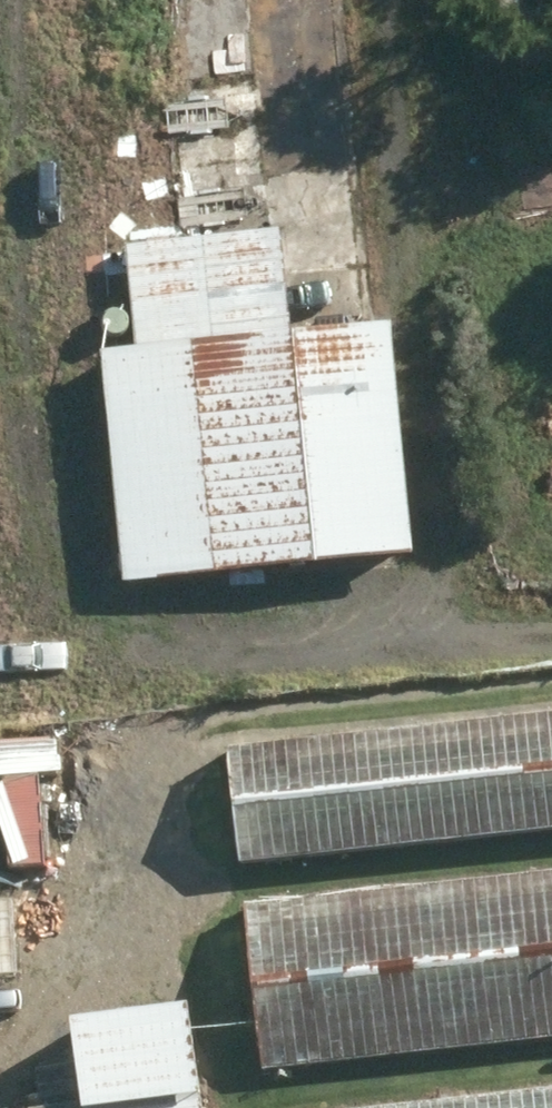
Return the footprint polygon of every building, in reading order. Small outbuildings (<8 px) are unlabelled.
[(97,355),(121,588),(408,558),(384,330),(290,340),(278,229),(121,246),(132,352),(97,355)] [(230,870),(551,834),(551,717),(218,754),(230,870)] [(259,1074),(551,1043),(551,875),(240,908),(259,1074)] [(186,1009),(68,1023),(78,1107),(198,1107),(186,1009)] [(445,1107),(551,1107),(551,1097),(445,1107)]
